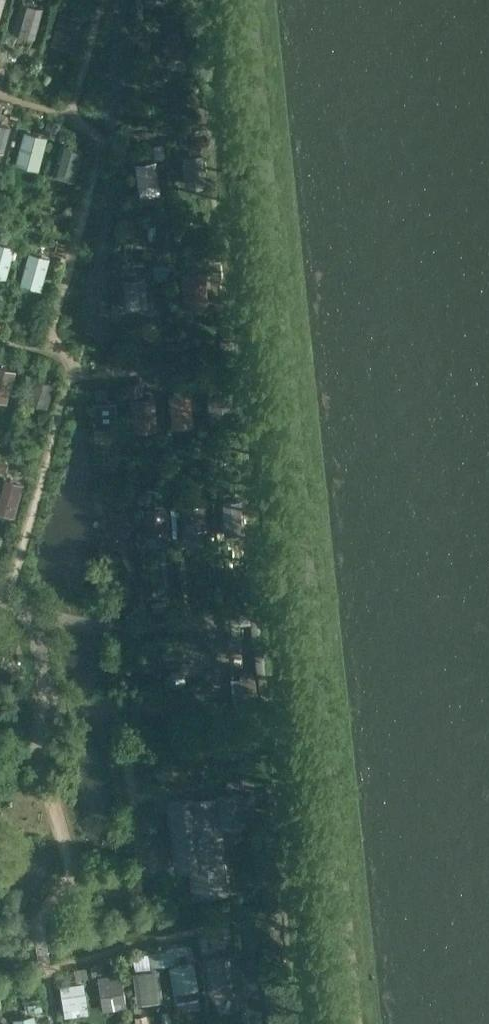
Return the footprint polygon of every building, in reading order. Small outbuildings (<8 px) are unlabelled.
[(36,39),(45,9),(22,2),(13,32),(36,39)] [(74,52),(84,17),(61,11),(51,45),(74,52)] [(166,36),(166,66),(189,66),(188,36),(166,36)] [(6,158),(12,123),(0,121),(0,158),(6,158)] [(50,136),(31,128),(18,158),(38,166),(50,136)] [(77,181),(86,148),(66,143),(57,176),(77,181)] [(208,185),(205,152),(185,154),(188,187),(208,185)] [(158,159),(138,161),(140,191),(161,189),(158,159)] [(18,245),(0,240),(0,275),(9,277),(18,245)] [(43,290),(52,259),(31,253),(21,284),(43,290)] [(210,275),(189,275),(189,307),(210,307),(210,275)] [(149,276),(128,277),(130,308),(151,306),(149,276)] [(17,369),(0,365),(0,400),(9,402),(17,369)] [(56,377),(32,373),(28,399),(51,403),(56,377)] [(128,381),(128,394),(145,394),(145,380),(128,381)] [(194,393),(171,393),(171,421),(194,421),(194,393)] [(156,428),(155,398),(133,398),(134,429),(156,428)] [(119,400),(95,400),(96,428),(119,427),(119,400)] [(25,493),(0,485),(0,515),(16,520),(25,493)] [(224,533),(246,533),(245,498),(223,499),(224,533)] [(210,504),(186,505),(187,540),(211,540),(210,504)] [(145,507),(146,540),(169,540),(168,506),(145,507)] [(130,507),(104,508),(105,545),(131,544),(130,507)] [(241,609),(241,623),(253,622),(253,636),(262,636),(261,609),(241,609)] [(262,706),(259,670),(236,673),(240,708),(262,706)] [(227,893),(221,828),(245,826),(241,794),(217,797),(218,808),(195,811),(194,800),(169,802),(175,860),(183,859),(184,871),(191,870),(194,897),(227,893)] [(138,970),(177,961),(173,946),(134,955),(138,970)] [(235,955),(211,956),(213,989),(237,987),(235,955)] [(193,990),(190,963),(173,965),(176,991),(193,990)] [(104,1009),(128,1006),(124,973),(100,975),(104,1009)] [(163,974),(136,974),(136,998),(163,998),(163,974)] [(66,1016),(91,1012),(86,979),(61,982),(66,1016)] [(44,1012),(14,1017),(15,1023),(46,1023),(44,1012)]
